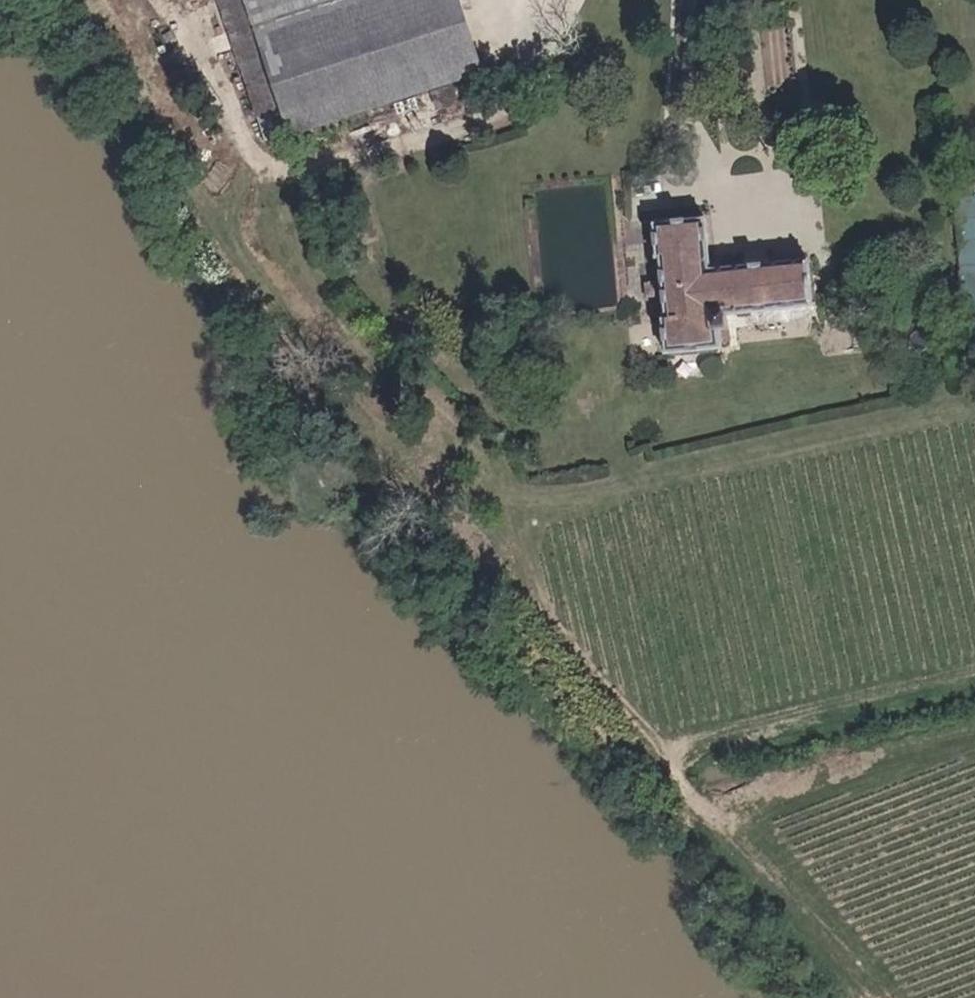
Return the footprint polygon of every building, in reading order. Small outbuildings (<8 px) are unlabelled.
[(228,10),(247,61),(438,0),(224,0),(228,10)] [(247,61),(273,142),(430,88),(437,107),(460,99),(453,80),(463,76),(469,94),(492,84),(461,0),(438,0),(247,61)] [(974,339),(974,191),(956,193),(971,339),(974,339)] [(711,267),(707,217),(656,221),(668,351),(723,346),(722,328),(729,327),(728,312),(813,304),(809,258),(711,267)]
